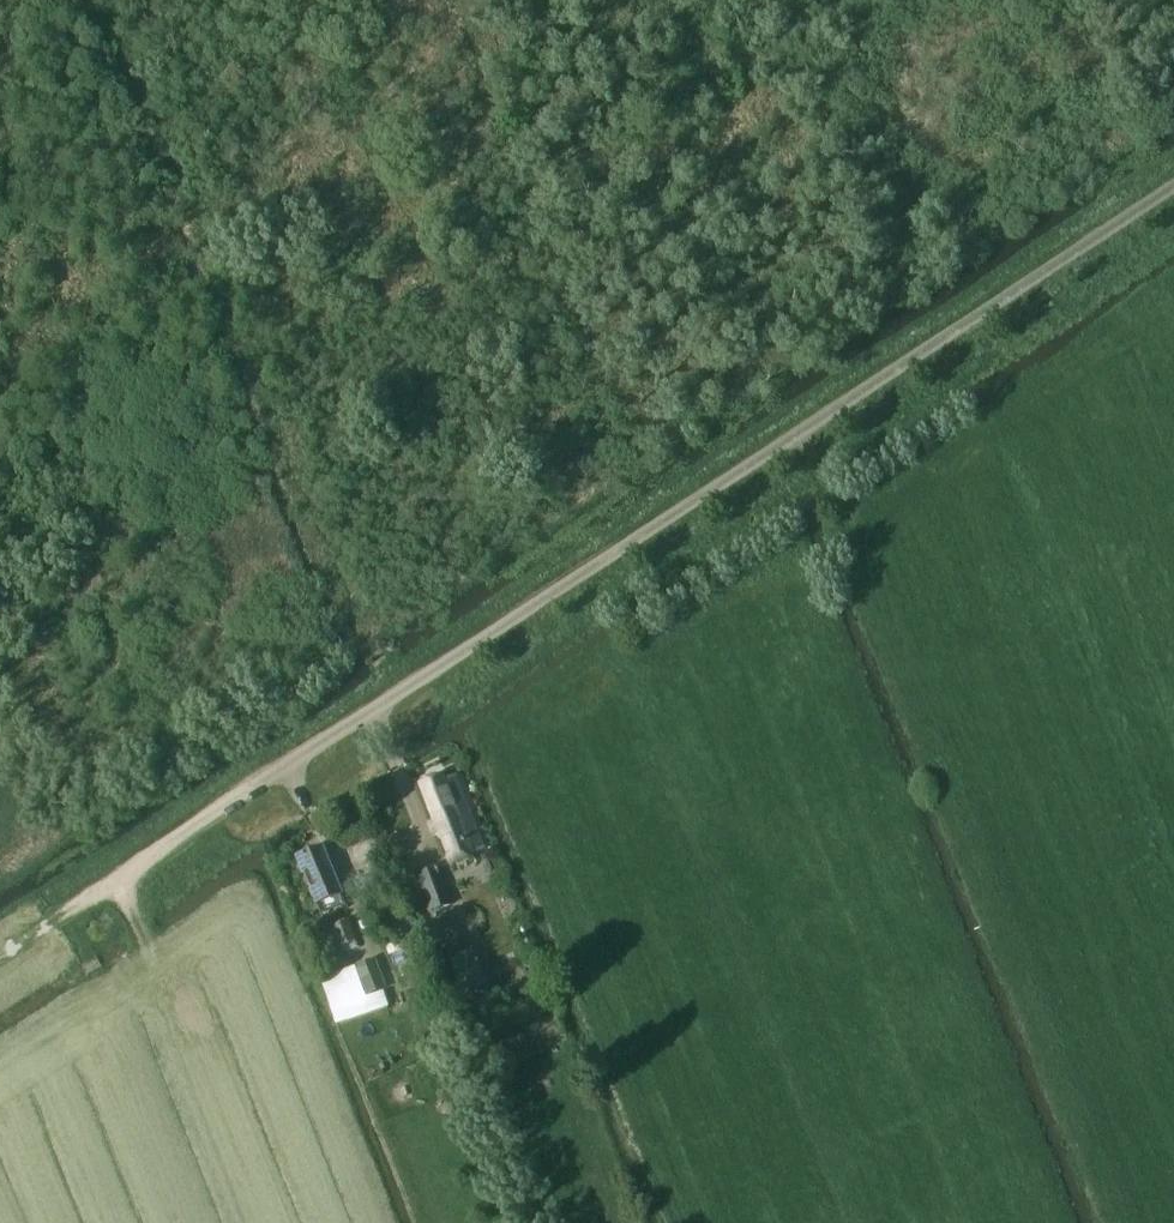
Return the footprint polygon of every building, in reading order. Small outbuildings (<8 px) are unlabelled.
[(484,850),(466,804),(456,777),(445,781),(443,776),(420,785),(451,865),(474,856),(473,854),(484,850)] [(344,907),(340,896),(321,849),(299,859),(318,905),(322,915),(344,907)] [(430,914),(452,905),(439,869),(416,877),(430,914)] [(444,945),(457,940),(447,915),(434,920),(444,945)] [(338,947),(354,942),(349,923),(332,928),(338,947)] [(390,1006),(385,991),(374,960),(356,967),(356,966),(321,978),(337,1024),(390,1006)] [(463,995),(488,986),(479,960),(453,970),(463,995)]
